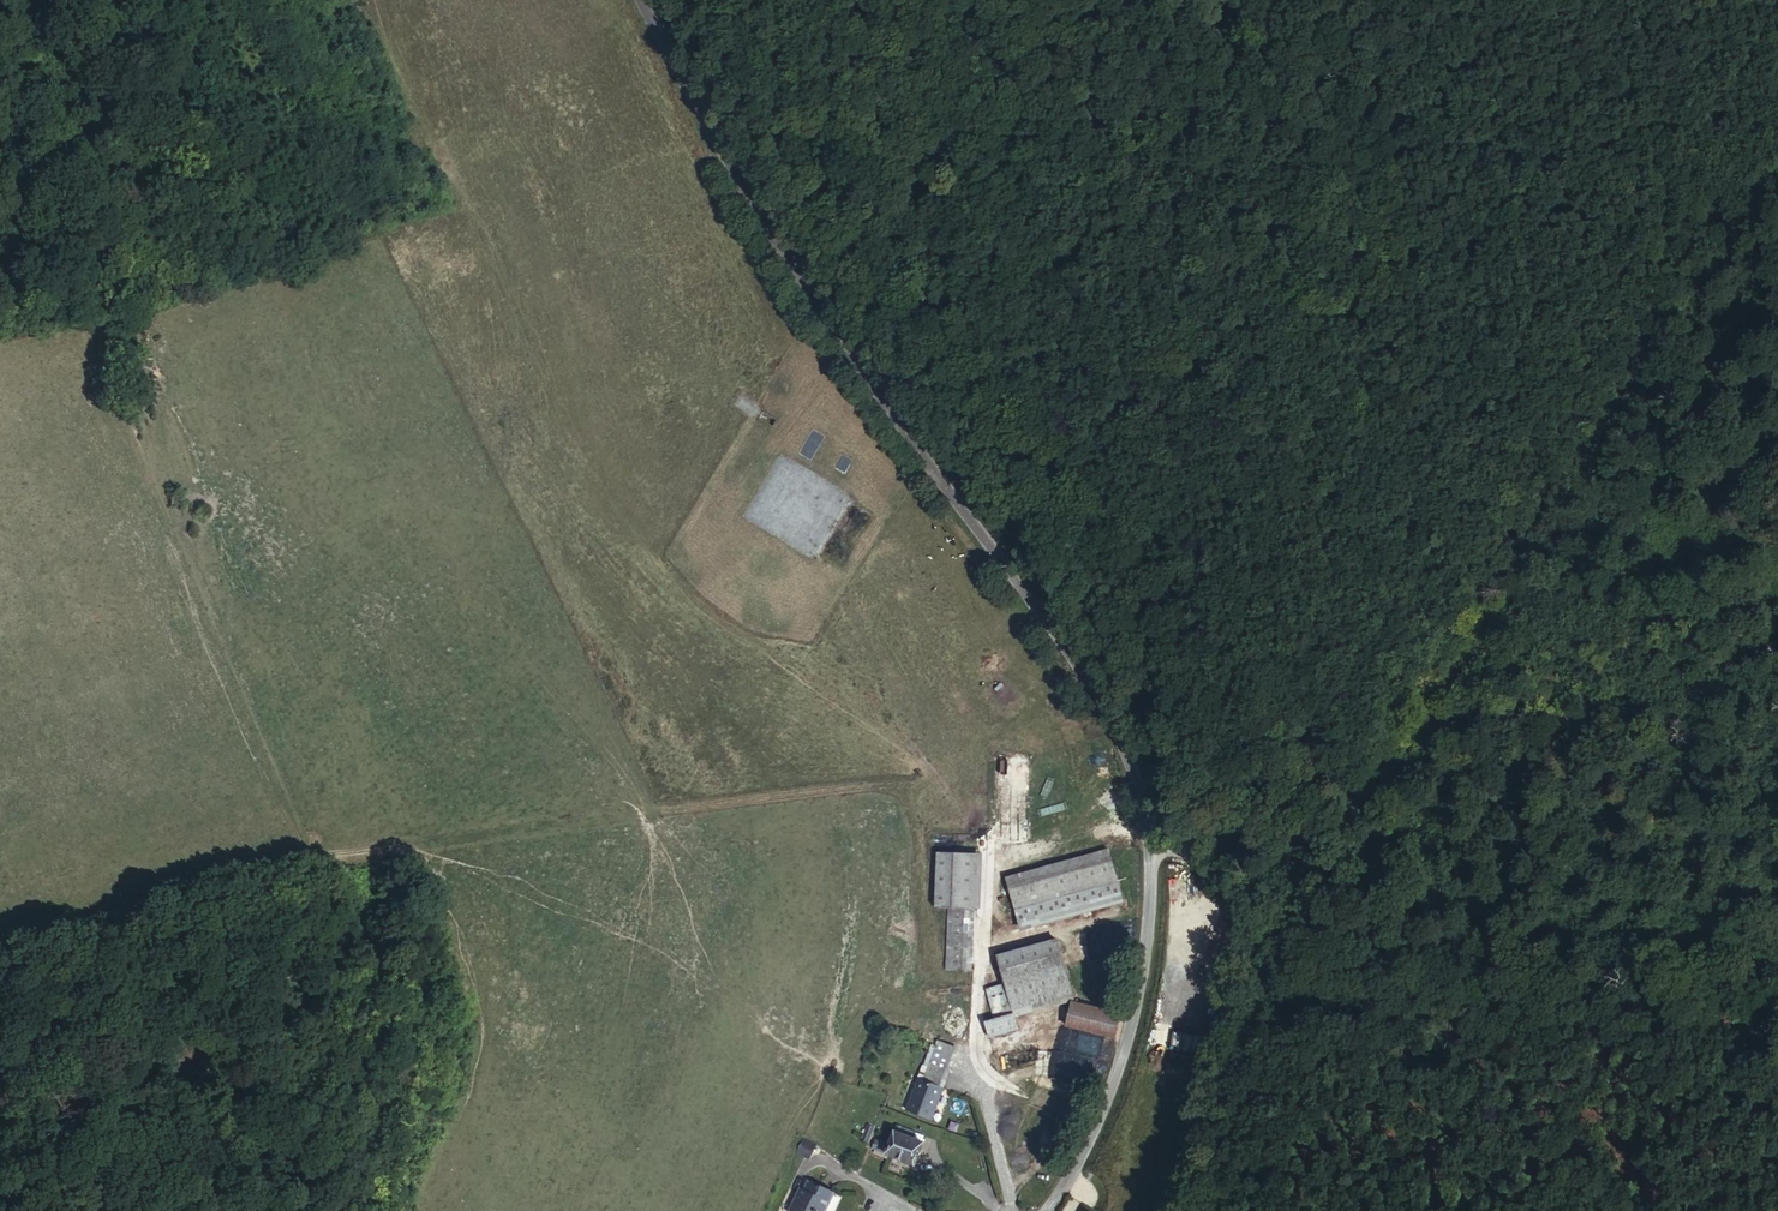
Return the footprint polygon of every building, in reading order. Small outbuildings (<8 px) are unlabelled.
[(1001,781),(999,814),(1014,815),(1015,782),(1001,781)] [(1115,879),(1105,847),(1004,880),(1014,911),(1115,879)] [(934,914),(949,914),(970,914),(970,859),(935,860),(934,914)] [(1115,879),(1014,911),(1020,928),(1121,895),(1115,879)] [(970,914),(949,914),(949,974),(971,974),(970,914)] [(1001,958),(1010,986),(1020,1016),(1072,999),(1052,940),(1001,958)] [(1020,1016),(1010,986),(988,994),(998,1021),(989,1025),(996,1041),(1025,1031),(1020,1016)] [(1115,1045),(1119,1022),(1068,1011),(1063,1033),(1115,1045)] [(945,1048),(931,1083),(950,1093),(964,1057),(945,1048)] [(1081,1084),(1086,1070),(1094,1073),(1098,1061),(1057,1048),(1049,1074),(1081,1084)] [(929,1092),(931,1083),(926,1081),(913,1115),(923,1119),(933,1094),(929,1092)] [(950,1093),(931,1083),(929,1092),(933,1094),(923,1119),(938,1125),(950,1093)] [(868,1129),(861,1141),(870,1148),(878,1134),(868,1129)] [(875,1149),(917,1170),(927,1149),(926,1148),(930,1140),(923,1136),(919,1145),(896,1134),(889,1149),(878,1144),(875,1149)] [(807,1138),(798,1156),(808,1162),(817,1143),(807,1138)] [(805,1184),(799,1195),(794,1193),(786,1210),(823,1210),(829,1196),(805,1184)]
